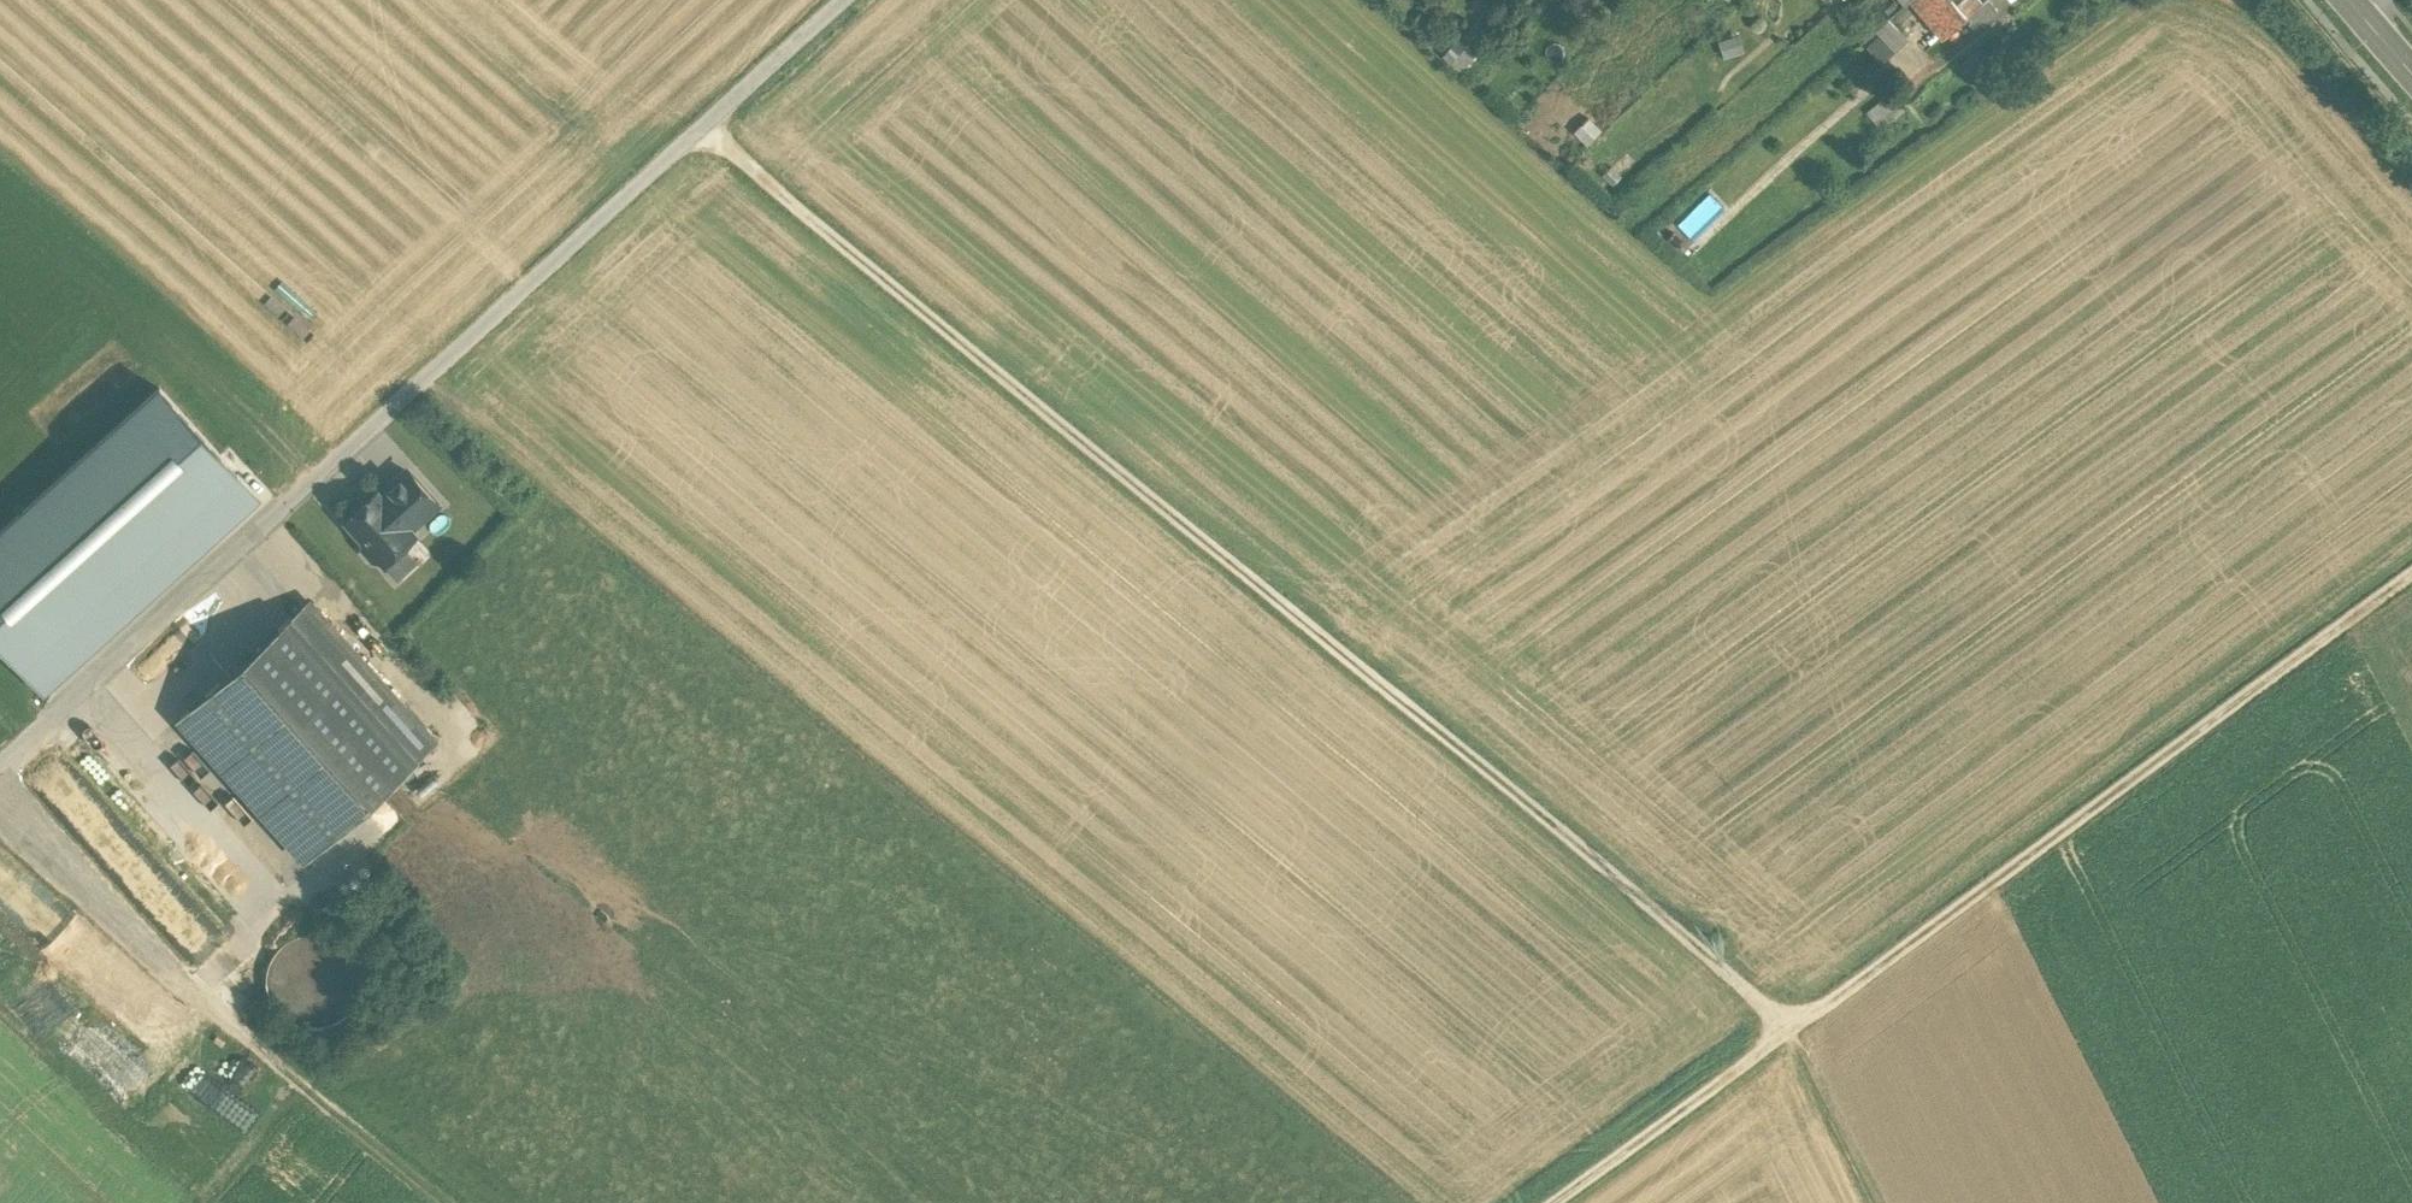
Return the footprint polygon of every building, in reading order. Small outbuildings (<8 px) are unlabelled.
[(1942,35),(1965,13),(1956,2),(1954,0),(1913,0),(1942,35)] [(1956,2),(1965,13),(1981,0),(1959,0),(1956,2)] [(1965,13),(1977,24),(1996,7),(1991,0),(1981,0),(1965,13)] [(1907,37),(1887,17),(1874,30),(1893,50),(1907,37)] [(1902,107),(1889,91),(1866,110),(1879,127),(1902,107)] [(157,390),(0,529),(0,632),(45,682),(252,497),(157,390)] [(406,469),(379,495),(377,493),(346,521),(364,540),(364,547),(373,558),(380,558),(383,562),(403,544),(414,534),(409,528),(437,503),(406,469)] [(403,544),(383,562),(396,576),(416,558),(403,544)] [(435,741),(308,601),(179,717),(306,857),(435,741)] [(358,998),(362,979),(358,961),(347,945),(332,935),(313,931),(295,935),(279,946),(269,961),(265,980),(269,998),(280,1014),(296,1024),(314,1028),(333,1024),(348,1013),(358,998)]
